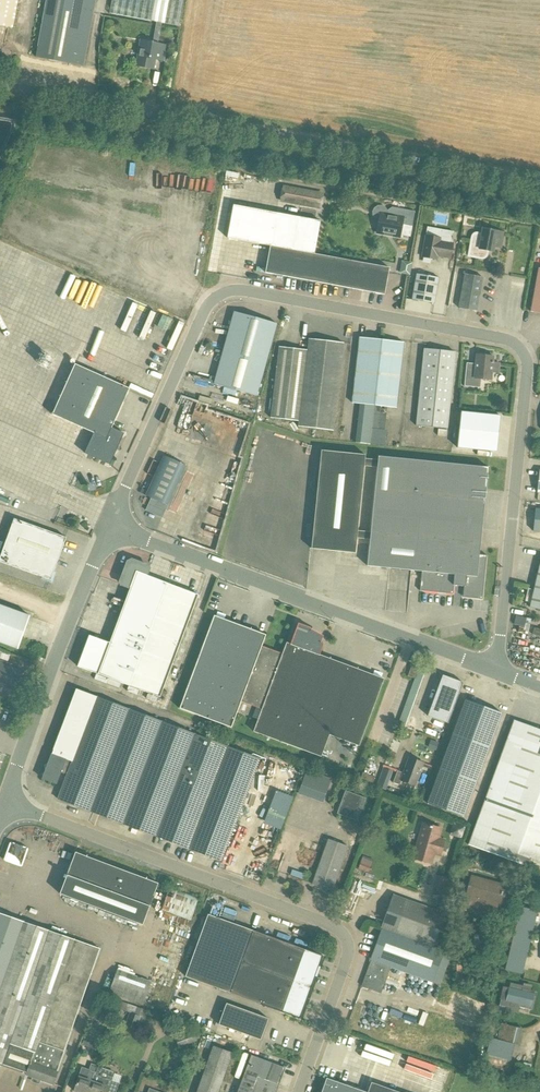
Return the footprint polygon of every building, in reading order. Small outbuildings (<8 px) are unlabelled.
[(6,17),(6,13),(15,15),(17,0),(0,0),(0,16),(6,17)] [(96,0),(47,0),(36,57),(84,66),(96,0)] [(183,0),(112,0),(109,13),(156,22),(162,23),(178,26),(183,0)] [(141,42),(137,64),(154,68),(156,59),(164,61),(166,47),(157,45),(162,23),(156,22),(152,44),(141,42)] [(227,167),(224,181),(230,183),(233,169),(227,167)] [(320,210),(321,205),(323,194),(281,186),(279,198),(280,198),(279,202),(320,210)] [(403,217),(387,214),(387,211),(385,208),(381,206),(377,206),(374,208),(372,212),(372,216),(375,220),(378,221),(379,221),(377,233),(401,237),(403,225),(413,226),(415,211),(405,209),(403,217)] [(276,214),(265,273),(384,294),(389,268),(314,254),(320,222),(276,214)] [(502,246),(504,233),(497,232),(498,231),(483,228),(482,234),(478,233),(476,233),(475,234),(474,235),(473,237),(472,241),(469,256),(482,258),(484,258),(485,257),(487,256),(487,254),(488,250),(494,251),(495,245),(502,246)] [(440,238),(426,236),(423,257),(437,260),(438,256),(451,259),(454,243),(451,243),(452,241),(450,238),(442,236),(440,238)] [(412,262),(402,260),(401,267),(411,269),(412,262)] [(539,268),(531,312),(539,313),(539,268)] [(434,304),(439,278),(417,274),(413,300),(434,304)] [(477,311),(483,277),(466,274),(459,308),(477,311)] [(257,396),(277,324),(235,312),(215,384),(257,396)] [(152,332),(156,317),(151,315),(147,331),(152,332)] [(164,340),(167,330),(161,329),(158,339),(164,340)] [(375,406),(382,340),(360,337),(353,403),(359,404),(355,443),(370,444),(371,428),(374,405),(375,406)] [(309,339),(308,350),(299,421),(299,427),(333,431),(344,343),(309,339)] [(382,340),(375,406),(387,407),(396,408),(404,342),(382,340)] [(299,421),(308,350),(280,347),(271,418),(299,421)] [(448,429),(455,352),(424,349),(417,426),(448,429)] [(499,373),(500,364),(493,363),(494,357),(477,355),(475,372),(466,371),(465,386),(481,387),(481,379),(492,380),(492,372),(499,373)] [(110,464),(124,433),(112,428),(130,389),(75,364),(53,414),(94,433),(85,453),(110,464)] [(375,406),(374,405),(371,428),(384,430),(387,407),(375,406)] [(501,416),(460,412),(457,448),(497,452),(501,416)] [(483,599),(487,555),(479,554),(488,467),(379,456),(378,460),(365,458),(366,455),(303,449),(302,455),(306,456),(306,458),(301,458),(296,512),(313,514),(316,483),(318,483),(312,549),(356,553),(357,538),(370,540),(368,566),(422,571),(420,591),(453,594),(454,585),(464,586),(463,597),(483,599)] [(186,465),(164,455),(146,496),(168,505),(186,465)] [(67,538),(14,519),(0,559),(0,562),(51,580),(67,538)] [(206,545),(217,548),(218,542),(207,539),(206,545)] [(161,697),(199,595),(147,575),(150,568),(149,566),(132,560),(128,562),(120,582),(121,585),(130,588),(114,633),(110,643),(92,637),(80,667),(161,697)] [(534,590),(528,588),(525,601),(531,603),(530,607),(539,609),(539,591),(534,590)] [(30,615),(0,605),(0,642),(18,648),(30,615)] [(283,654),(262,646),(266,635),(214,615),(180,708),(231,728),(241,701),(263,709),(254,732),(321,757),(330,735),(359,746),(383,679),(320,655),(324,643),(319,641),(320,637),(310,631),(311,628),(299,623),(291,644),(287,643),(283,654)] [(20,672),(7,667),(8,664),(0,661),(0,682),(15,687),(20,672)] [(414,678),(419,665),(412,663),(408,676),(414,678)] [(443,675),(427,716),(448,723),(463,682),(443,675)] [(421,681),(414,678),(412,685),(419,687),(421,681)] [(260,759),(196,734),(97,696),(76,689),(53,750),(54,750),(52,754),(42,778),(57,784),(61,772),(67,775),(58,799),(221,861),(260,759)] [(168,694),(162,706),(169,709),(174,698),(168,694)] [(415,699),(408,696),(406,702),(413,705),(415,699)] [(465,699),(427,803),(464,817),(502,713),(465,699)] [(409,716),(401,714),(399,720),(407,722),(409,716)] [(514,720),(469,845),(539,871),(539,729),(514,720)] [(439,743),(431,740),(428,748),(436,751),(439,743)] [(416,785),(424,763),(410,758),(404,773),(398,770),(393,783),(400,785),(402,780),(416,785)] [(327,799),(333,779),(308,772),(306,780),(303,779),(300,791),(327,799)] [(373,783),(375,777),(362,772),(360,778),(373,783)] [(358,821),(363,807),(366,798),(346,791),(338,813),(358,821)] [(461,839),(466,827),(454,823),(449,835),(461,839)] [(440,855),(444,840),(439,838),(441,829),(423,824),(414,858),(432,863),(434,853),(440,855)] [(332,891),(349,846),(328,839),(312,884),(332,891)] [(158,883),(75,852),(60,894),(142,925),(158,883)] [(363,856),(358,869),(368,873),(373,860),(363,856)] [(306,877),(307,871),(295,868),(294,874),(306,877)] [(446,893),(450,879),(438,875),(434,889),(446,893)] [(505,922),(515,888),(471,875),(461,910),(505,922)] [(198,898),(169,888),(169,890),(162,910),(163,910),(191,920),(198,898)] [(433,945),(445,914),(393,895),(382,926),(433,945)] [(383,918),(385,913),(375,909),(373,915),(383,918)] [(58,1072),(57,1071),(100,948),(0,914),(0,1063),(26,1072),(26,1074),(34,1077),(33,1080),(39,1082),(40,1079),(54,1084),(58,1072)] [(208,914),(186,976),(300,1018),(316,977),(317,977),(321,967),(320,966),(323,956),(208,914)] [(297,930),(310,934),(312,928),(299,924),(297,930)] [(444,951),(445,950),(383,927),(371,960),(362,986),(381,993),(391,966),(433,982),(444,951)] [(530,942),(513,938),(505,970),(522,974),(530,942)] [(452,954),(444,951),(433,982),(440,985),(452,954)] [(145,999),(151,981),(117,969),(111,987),(145,999)] [(523,986),(510,983),(509,988),(503,986),(500,999),(501,1000),(500,1005),(506,1006),(505,1010),(513,1011),(515,1006),(532,1010),(537,992),(522,988),(523,986)] [(148,1019),(150,1012),(136,1008),(136,1007),(120,1002),(118,1009),(129,1013),(125,1025),(139,1030),(142,1017),(148,1019)] [(261,1040),(268,1018),(226,1003),(219,1025),(261,1040)] [(419,1023),(423,1015),(409,1009),(406,1018),(419,1023)] [(103,1052),(111,1030),(107,1029),(112,1016),(101,1013),(89,1047),(88,1047),(87,1049),(98,1053),(99,1050),(103,1052)] [(518,1046),(522,1028),(501,1023),(497,1041),(518,1046)] [(201,1040),(198,1031),(194,1033),(194,1031),(175,1038),(179,1048),(197,1041),(201,1040)] [(513,1052),(488,1046),(486,1054),(511,1060),(513,1052)] [(231,1054),(213,1048),(198,1091),(217,1091),(231,1054)] [(279,1085),(280,1085),(286,1068),(251,1055),(237,1091),(276,1091),(279,1085)] [(74,1091),(77,1091),(89,1091),(98,1066),(91,1064),(89,1070),(82,1067),(78,1077),(79,1077),(74,1091)] [(89,1091),(116,1091),(120,1083),(119,1083),(112,1080),(114,1075),(112,1071),(98,1066),(89,1091)] [(327,1078),(322,1091),(366,1091),(327,1078)] [(372,1083),(368,1091),(398,1091),(372,1083)]
